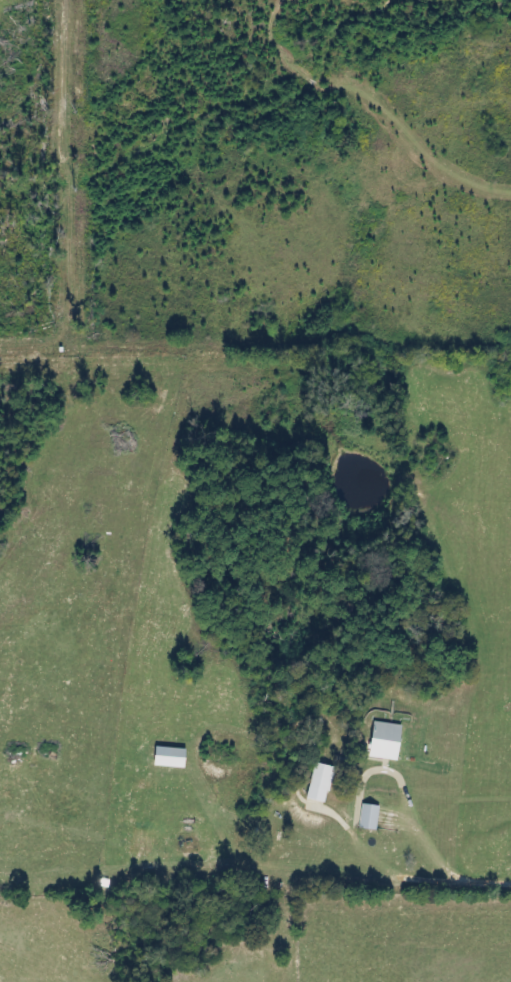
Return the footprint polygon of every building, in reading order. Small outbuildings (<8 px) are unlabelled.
[(397,761),(402,725),(374,722),(370,758),(397,761)] [(185,768),(186,749),(155,748),(154,767),(185,768)] [(327,803),(334,767),(314,763),(307,800),(327,803)] [(377,829),(377,806),(361,805),(360,828),(377,829)]
